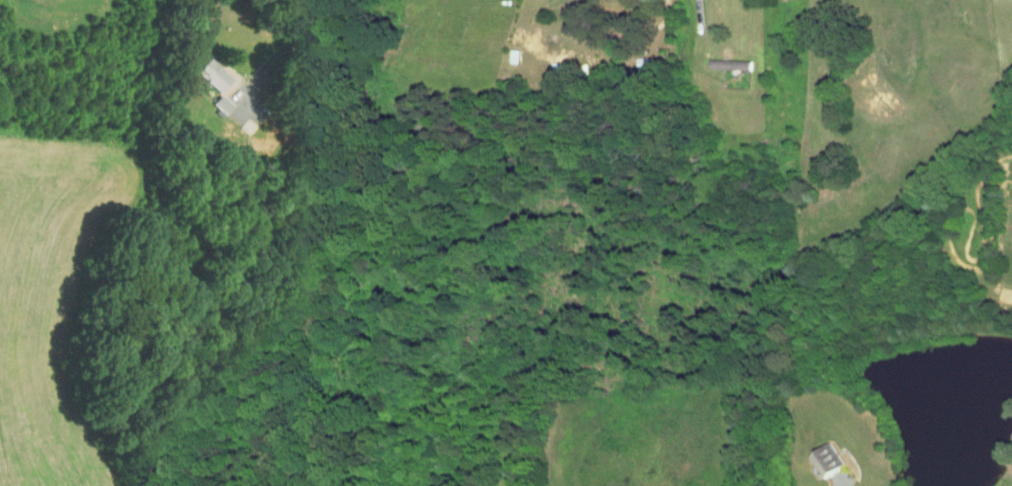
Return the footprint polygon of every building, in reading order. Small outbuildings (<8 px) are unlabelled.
[(195,70),(219,92),(231,78),(207,57),(195,70)] [(706,68),(749,69),(750,60),(707,59),(706,68)] [(549,73),(560,72),(560,61),(549,62),(549,73)] [(223,115),(232,105),(219,93),(210,103),(223,115)] [(807,454),(821,476),(842,463),(828,441),(807,454)]
